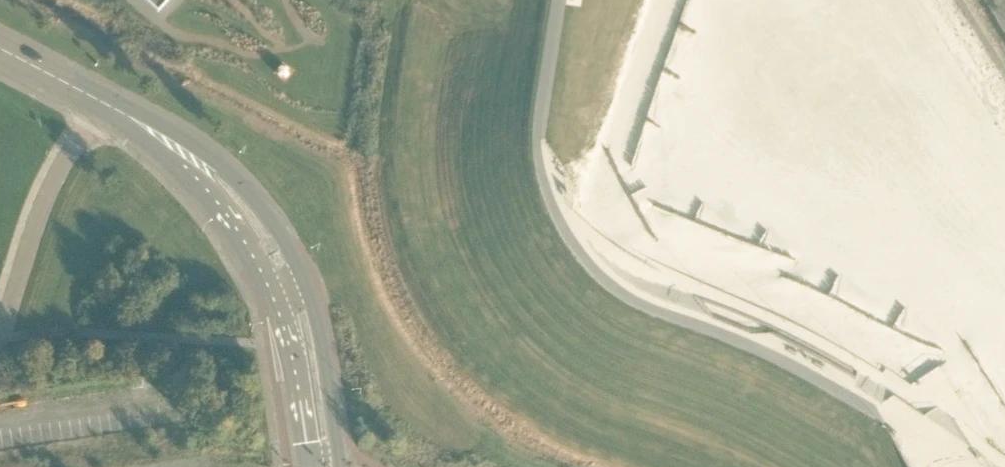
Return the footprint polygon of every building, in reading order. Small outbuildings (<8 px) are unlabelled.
[(157,14),(170,0),(143,0),(157,14)]
